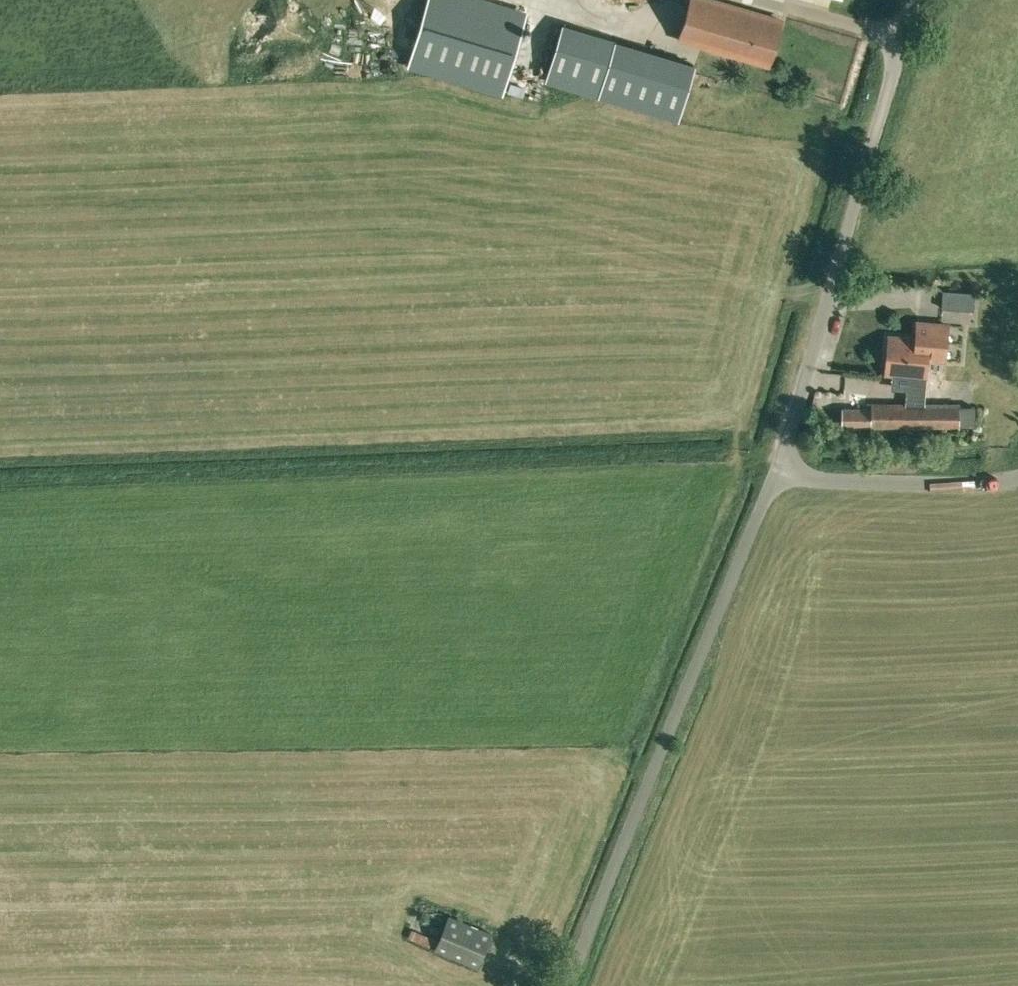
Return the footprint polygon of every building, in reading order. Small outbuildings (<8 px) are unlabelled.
[(543,0),(278,0),(276,8),(434,53),(435,51),(520,76),(543,0)] [(781,20),(714,0),(690,0),(679,38),(769,64),(781,20)] [(547,78),(547,80),(600,96),(616,41),(563,25),(547,78)] [(682,119),(694,77),(614,56),(603,98),(682,119)] [(948,290),(949,308),(1004,306),(1003,287),(948,290)] [(916,322),(915,338),(929,339),(927,359),(944,361),(947,325),(916,322)] [(997,327),(982,325),(981,340),(996,341),(997,327)] [(929,339),(915,338),(887,335),(884,374),(925,377),(927,359),(929,339)] [(973,407),(959,406),(959,401),(921,400),(921,397),(911,397),(911,402),(870,402),(870,409),(842,408),(841,425),(870,425),(870,426),(959,426),(959,422),(973,422),(973,407)] [(490,933),(449,916),(435,949),(477,966),(490,933)] [(437,939),(412,929),(408,938),(434,948),(437,939)]
